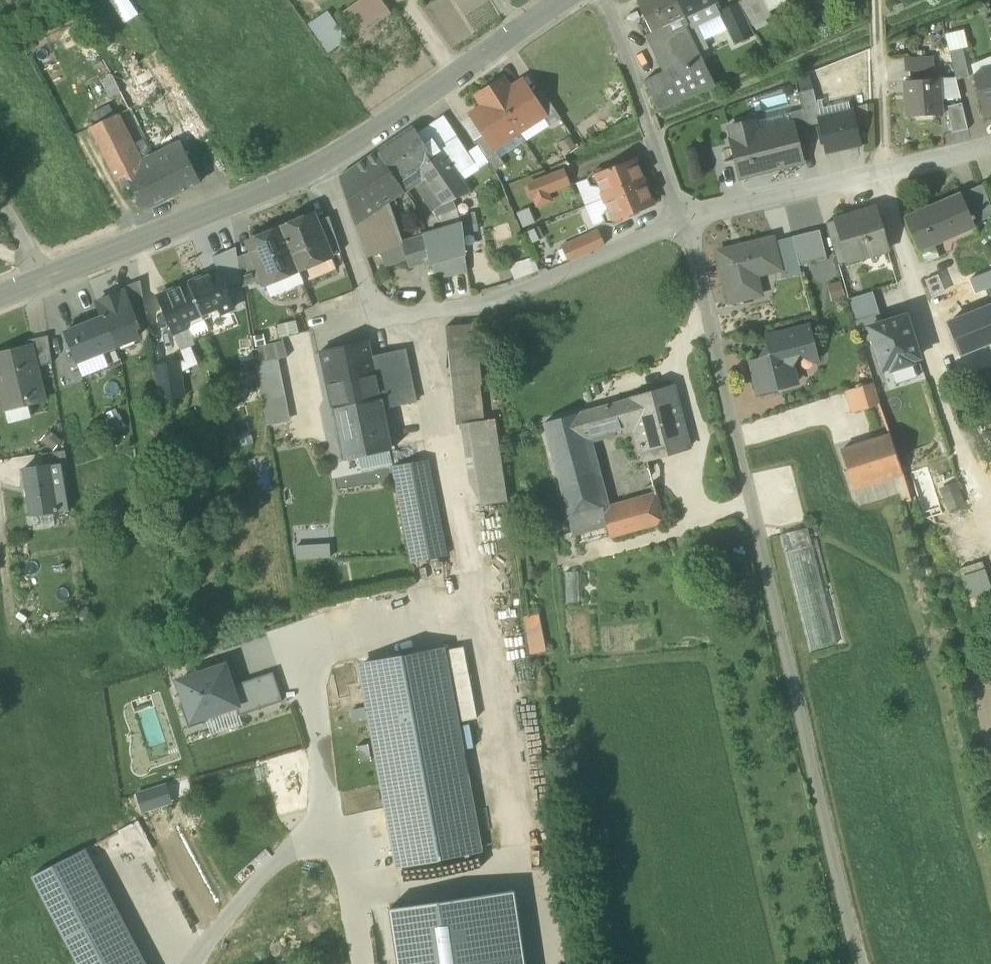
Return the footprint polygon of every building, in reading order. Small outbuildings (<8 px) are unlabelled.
[(125,22),(139,13),(131,0),(112,0),(125,22)] [(357,33),(386,13),(377,0),(359,0),(342,12),(357,33)] [(685,17),(677,0),(640,0),(638,1),(653,33),(685,17)] [(685,17),(715,2),(718,1),(718,0),(677,0),(685,17)] [(738,3),(751,27),(771,16),(769,11),(763,0),(743,0),(738,3)] [(769,11),(786,2),(785,0),(763,0),(769,11)] [(689,24),(691,28),(697,25),(721,14),(719,11),(715,2),(685,17),(689,24)] [(738,3),(719,11),(721,14),(727,28),(735,44),(754,35),(738,3)] [(311,26),(328,50),(345,37),(328,13),(311,26)] [(697,25),(704,39),(727,28),(721,14),(697,25)] [(685,17),(653,33),(674,75),(703,61),(699,53),(686,26),(689,24),(685,17)] [(699,53),(708,49),(704,39),(697,25),(691,28),(689,24),(686,26),(699,53)] [(949,51),(964,47),(968,46),(964,29),(945,34),(949,51)] [(715,87),(703,61),(674,75),(653,33),(642,38),(656,68),(641,75),(654,111),(715,87)] [(956,77),(956,79),(971,75),(964,47),(949,51),(956,77)] [(908,57),(909,71),(934,69),(933,55),(908,57)] [(990,72),(990,56),(972,65),(975,76),(990,72)] [(147,64),(135,70),(144,91),(157,85),(147,64)] [(523,81),(533,97),(543,91),(531,72),(521,79),(523,81)] [(990,110),(990,72),(975,76),(984,112),(990,110)] [(799,93),(813,89),(810,74),(795,78),(799,93)] [(956,77),(940,78),(941,99),(961,98),(956,79),(956,77)] [(942,114),(941,99),(940,78),(904,80),(904,81),(908,81),(909,93),(905,94),(907,116),(942,114)] [(502,80),(491,87),(519,131),(543,116),(544,115),(533,97),(523,81),(509,90),(502,80)] [(494,147),(519,131),(491,87),(479,95),(486,105),(472,114),(474,117),(485,134),(494,148),(494,147)] [(821,120),(816,101),(813,89),(799,93),(803,108),(808,126),(820,123),(819,120),(821,120)] [(556,111),(543,91),(533,97),(544,115),(546,118),(556,111)] [(816,101),(821,120),(853,113),(851,108),(850,101),(823,107),(821,100),(816,101)] [(946,106),(952,133),(968,129),(962,103),(946,106)] [(851,108),(853,113),(857,129),(869,126),(867,104),(851,108)] [(788,113),(790,122),(792,122),(798,148),(812,145),(808,126),(803,108),(788,113)] [(788,113),(755,121),(758,130),(789,123),(790,122),(788,113)] [(820,123),(827,152),(860,144),(857,129),(853,113),(821,120),(819,120),(820,123)] [(439,147),(457,136),(444,114),(417,131),(425,144),(433,138),(439,147)] [(92,127),(119,179),(128,174),(128,173),(141,166),(116,115),(92,127)] [(543,116),(519,131),(526,141),(549,126),(543,116)] [(463,123),(475,140),(485,134),(474,117),(463,123)] [(728,128),(742,179),(802,163),(798,148),(792,122),(790,122),(789,123),(790,127),(759,136),(758,130),(755,121),(728,128)] [(789,123),(758,130),(759,136),(790,127),(789,123)] [(458,174),(455,170),(439,147),(433,138),(425,144),(417,131),(413,126),(377,150),(405,192),(415,185),(433,211),(443,203),(453,200),(470,193),(470,192),(458,174)] [(489,162),(495,171),(505,164),(494,147),(494,148),(485,134),(475,140),(478,145),(489,162)] [(457,136),(439,147),(455,170),(472,159),(468,152),(457,136)] [(472,159),(475,163),(478,168),(489,162),(478,145),(468,152),(472,159)] [(183,146),(154,160),(161,176),(162,175),(173,196),(201,182),(183,146)] [(339,176),(356,225),(389,202),(405,192),(377,150),(370,155),(339,176)] [(475,163),(472,159),(455,170),(458,174),(475,163)] [(600,186),(604,198),(645,181),(636,159),(607,171),(601,169),(594,171),(588,178),(591,186),(600,186)] [(146,209),(173,196),(162,175),(161,176),(154,160),(141,166),(128,173),(128,174),(146,209)] [(530,184),(538,205),(550,200),(547,192),(568,184),(563,171),(530,184)] [(584,205),(604,198),(600,186),(591,186),(588,178),(575,183),(584,205)] [(654,204),(645,181),(604,198),(609,209),(603,215),(605,220),(606,223),(614,224),(622,221),(624,216),(654,204)] [(987,191),(985,185),(965,192),(979,227),(990,222),(990,200),(987,191)] [(922,257),(927,258),(938,254),(934,245),(979,227),(965,192),(911,214),(906,216),(922,257)] [(604,198),(584,205),(592,225),(605,220),(603,215),(609,209),(604,198)] [(457,208),(453,200),(443,203),(433,211),(445,230),(460,225),(459,216),(457,208)] [(394,216),(389,202),(356,225),(367,257),(381,252),(385,265),(407,259),(408,258),(403,242),(395,220),(394,216)] [(826,223),(838,264),(887,249),(875,208),(826,223)] [(460,225),(461,227),(477,224),(474,212),(459,216),(460,225)] [(296,225),(282,230),(299,270),(314,263),(312,259),(330,251),(317,221),(315,216),(311,215),(297,221),(296,225)] [(330,251),(332,256),(341,252),(329,216),(317,221),(330,251)] [(461,227),(461,234),(478,230),(477,224),(461,227)] [(460,225),(445,230),(423,236),(428,257),(429,263),(432,262),(463,253),(461,234),(461,227),(460,225)] [(820,229),(792,236),(800,265),(827,259),(820,229)] [(263,279),(264,279),(281,272),(283,276),(299,270),(282,230),(268,236),(264,235),(250,240),(249,244),(252,251),(263,279)] [(564,246),(571,260),(604,246),(597,231),(564,246)] [(408,258),(407,259),(409,263),(428,257),(423,236),(403,242),(408,258)] [(802,273),(800,265),(792,236),(775,241),(783,270),(781,270),(782,277),(802,273)] [(718,252),(730,303),(758,296),(753,277),(757,276),(781,270),(783,270),(775,241),(775,238),(718,252)] [(218,270),(226,289),(242,282),(238,257),(236,247),(213,257),(218,270)] [(242,282),(243,287),(263,279),(252,251),(238,257),(242,282)] [(312,259),(314,263),(332,256),(330,251),(312,259)] [(464,253),(463,253),(432,262),(435,278),(468,271),(464,253)] [(509,265),(515,280),(539,270),(534,256),(509,265)] [(207,275),(188,283),(202,315),(218,309),(220,313),(234,307),(226,289),(218,270),(216,271),(217,274),(208,278),(207,275)] [(304,282),(299,270),(283,276),(288,289),(304,282)] [(985,290),(990,288),(990,271),(969,280),(975,294),(985,290)] [(288,289),(283,276),(281,272),(264,279),(271,296),(288,289)] [(928,284),(933,297),(944,292),(943,285),(938,273),(929,277),(928,284)] [(753,277),(758,296),(762,295),(757,276),(753,277)] [(124,291),(134,317),(146,312),(140,280),(121,288),(123,292),(124,291)] [(186,322),(202,315),(188,283),(188,282),(170,290),(172,293),(162,297),(161,294),(158,295),(174,333),(175,333),(187,328),(188,327),(186,322)] [(98,302),(104,316),(113,340),(116,346),(138,337),(132,323),(134,317),(124,291),(123,292),(98,302)] [(859,332),(870,328),(870,327),(882,323),(873,291),(848,299),(859,332)] [(990,304),(949,319),(961,350),(990,339),(990,304)] [(187,328),(191,337),(208,330),(202,315),(186,322),(188,327),(187,328)] [(919,357),(906,315),(882,323),(870,327),(870,328),(883,369),(890,366),(891,369),(912,363),(911,360),(919,357)] [(100,345),(113,340),(104,316),(64,332),(75,358),(101,347),(100,345)] [(296,320),(276,325),(280,338),(299,334),(296,320)] [(446,326),(452,387),(478,383),(481,383),(475,323),(446,326)] [(751,364),(758,392),(796,383),(792,365),(798,354),(814,350),(808,327),(768,337),(769,342),(757,363),(751,364)] [(179,361),(181,371),(198,364),(191,346),(194,345),(191,337),(187,328),(175,333),(186,360),(179,361)] [(233,333),(238,365),(254,362),(252,350),(249,331),(233,333)] [(31,345),(36,365),(52,361),(48,339),(48,335),(27,340),(28,346),(31,345)] [(101,347),(75,358),(76,362),(116,346),(113,340),(100,345),(101,347)] [(321,352),(333,408),(380,399),(372,357),(368,341),(321,352)] [(262,362),(262,363),(277,359),(287,356),(284,342),(258,349),(262,362)] [(2,406),(5,406),(26,400),(27,404),(29,404),(45,399),(36,365),(31,345),(28,346),(0,353),(0,397),(2,406)] [(380,399),(382,407),(416,401),(405,349),(372,357),(380,399)] [(277,359),(262,363),(256,364),(263,400),(284,396),(277,359)] [(155,364),(161,400),(184,396),(181,371),(179,361),(155,364)] [(912,363),(891,369),(896,383),(916,377),(912,363)] [(849,401),(853,412),(879,403),(873,382),(845,391),(848,401),(849,401)] [(483,422),(478,383),(452,387),(457,425),(461,424),(483,422)] [(637,420),(647,457),(686,446),(670,387),(631,398),(637,420)] [(263,400),(268,425),(289,421),(284,396),(263,400)] [(544,422),(561,481),(595,472),(587,443),(616,434),(613,426),(637,420),(631,398),(544,422)] [(332,408),(343,459),(358,456),(390,449),(391,449),(382,407),(380,399),(333,408),(332,408)] [(32,417),(29,404),(27,404),(26,400),(5,406),(9,423),(32,417)] [(104,413),(114,433),(127,426),(117,407),(104,413)] [(495,420),(483,422),(461,424),(470,483),(481,504),(507,501),(495,420)] [(39,443),(53,452),(62,440),(47,430),(39,443)] [(841,450),(853,488),(903,472),(890,434),(841,450)] [(390,449),(358,456),(361,471),(393,464),(390,449)] [(61,463),(62,471),(68,470),(65,450),(53,452),(42,453),(44,465),(61,463)] [(413,563),(446,556),(438,512),(428,459),(394,466),(413,563)] [(25,468),(32,515),(68,510),(62,471),(61,463),(44,465),(25,468)] [(575,533),(607,524),(604,511),(606,511),(595,472),(561,481),(575,533)] [(939,488),(946,508),(964,502),(957,482),(939,488)] [(656,494),(606,511),(604,511),(607,524),(609,536),(663,520),(656,494)] [(780,535),(810,651),(837,644),(807,528),(780,535)] [(332,556),(331,542),(297,544),(297,557),(332,556)] [(491,556),(494,580),(514,578),(511,554),(491,556)] [(961,574),(969,598),(990,591),(990,586),(985,567),(961,574)] [(528,651),(545,650),(543,617),(526,618),(528,651)] [(464,647),(444,651),(457,721),(477,717),(464,647)] [(359,666),(396,866),(456,855),(481,850),(457,721),(444,651),(359,666)] [(224,665),(179,680),(188,707),(182,708),(188,727),(207,721),(205,716),(236,705),(238,705),(231,685),(224,665)] [(273,671),(231,685),(238,705),(236,705),(239,714),(282,701),(273,671)] [(242,725),(239,714),(236,705),(205,716),(207,721),(211,735),(242,725)] [(371,760),(368,744),(357,746),(360,762),(371,760)] [(74,854),(133,963),(146,963),(85,848),(74,854)] [(74,854),(32,876),(78,963),(133,963),(74,854)] [(488,893),(498,963),(524,963),(513,889),(488,893)] [(488,893),(389,908),(397,963),(498,963),(488,893)]
